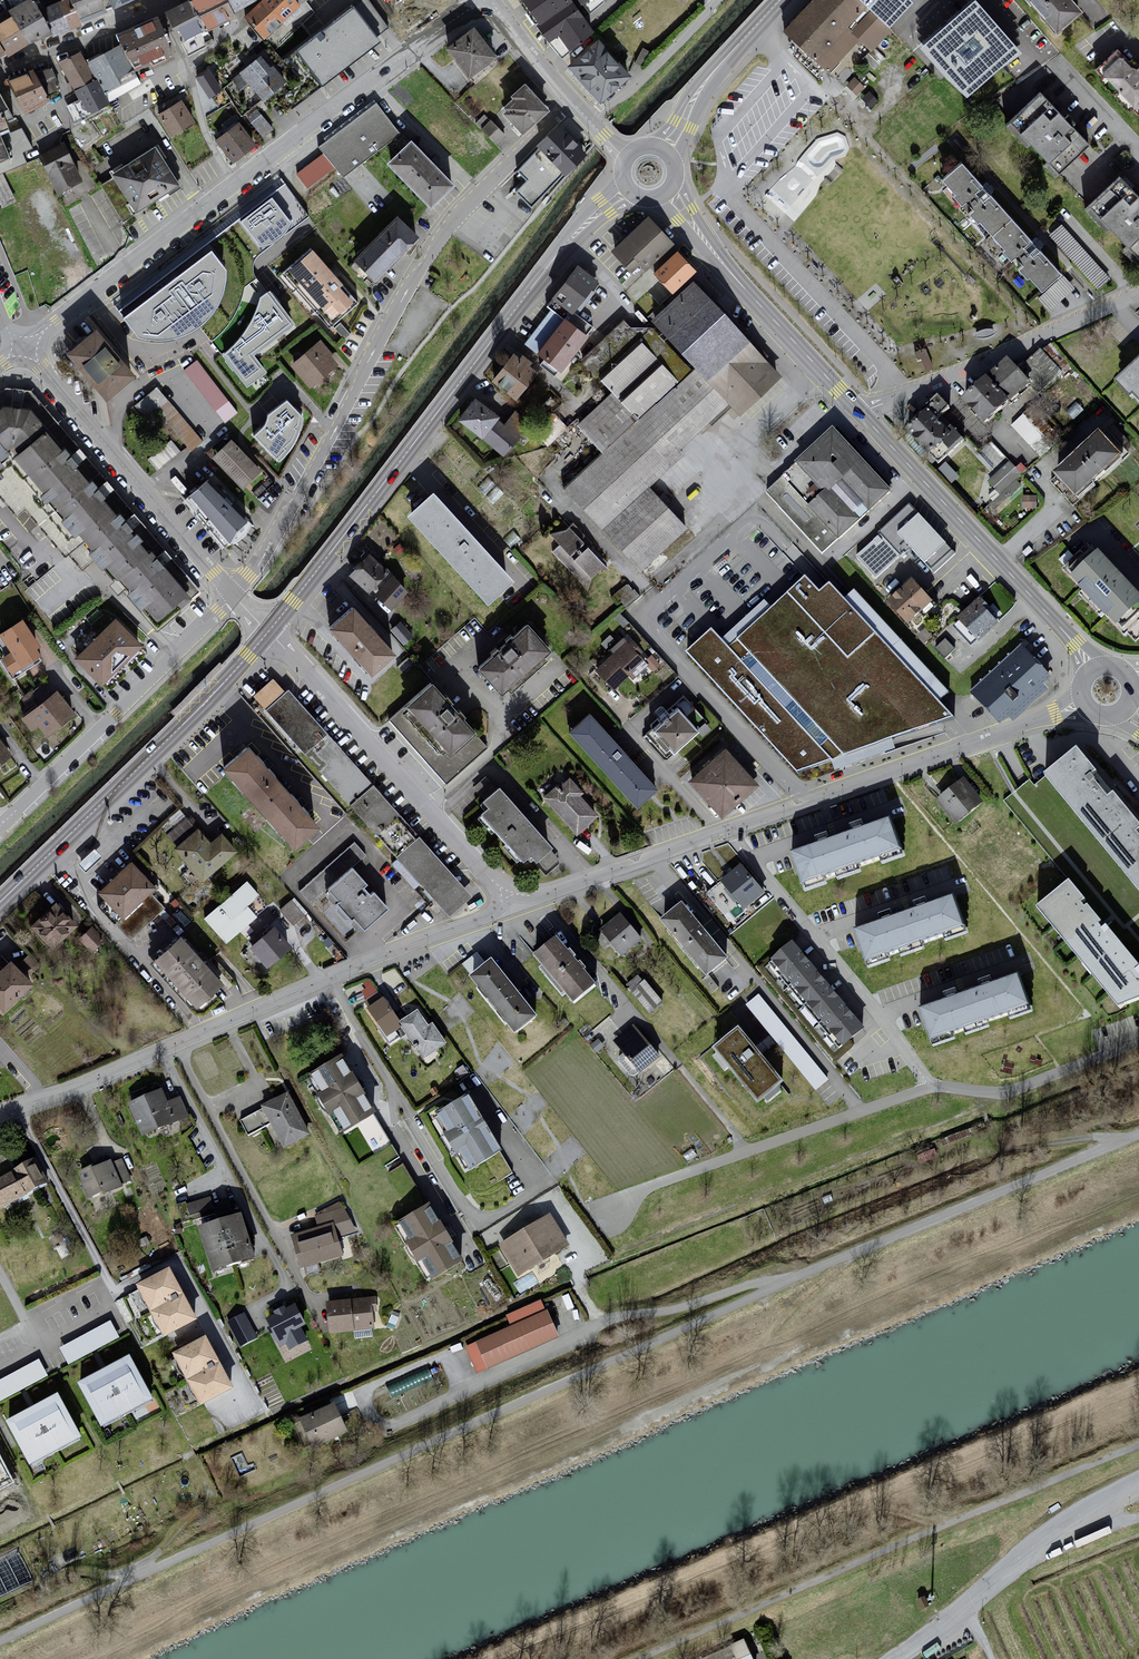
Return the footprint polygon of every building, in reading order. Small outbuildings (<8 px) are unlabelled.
[(37,0),(12,14),(15,17),(32,46),(56,36),(43,11),(37,0)] [(43,11),(56,36),(84,26),(72,0),(71,0),(43,11)] [(84,26),(111,14),(105,0),(72,0),(84,26)] [(194,3),(212,32),(240,19),(238,14),(232,0),(199,0),(194,3)] [(238,14),(261,1),(260,0),(232,0),(238,14)] [(247,18),(267,40),(305,5),(300,0),(266,0),(247,18)] [(414,17),(434,7),(437,12),(459,0),(405,0),(414,17)] [(564,58),(598,33),(583,8),(594,0),(523,0),(564,58)] [(786,31),(830,72),(859,41),(872,52),(892,30),(890,28),(859,0),(815,0),(786,31)] [(890,28),(913,3),(910,0),(859,0),(890,28)] [(1073,0),(1030,0),(1062,36),(1086,14),(1073,0)] [(193,1),(168,13),(184,45),(212,32),(194,3),(193,1)] [(1020,53),(975,1),(921,48),(967,100),(1020,53)] [(353,6),(295,50),(322,85),(380,41),(353,6)] [(0,27),(0,41),(9,56),(32,46),(15,17),(0,27)] [(161,17),(121,36),(140,70),(179,58),(161,17)] [(475,28),(446,50),(469,80),(498,58),(475,28)] [(600,40),(570,67),(602,103),(633,77),(600,40)] [(9,56),(0,41),(0,60),(9,56)] [(122,48),(92,63),(107,92),(137,76),(122,48)] [(82,52),(61,63),(77,92),(97,81),(82,52)] [(1099,72),(1138,110),(1138,70),(1122,52),(1099,72)] [(264,57),(233,82),(258,108),(287,84),(264,57)] [(38,69),(11,82),(28,115),(55,102),(38,69)] [(209,69),(197,78),(211,103),(224,93),(209,69)] [(852,75),(848,87),(861,92),(865,80),(852,75)] [(114,106),(97,81),(77,92),(70,105),(79,121),(114,106)] [(550,110),(525,83),(510,97),(512,99),(503,107),(506,111),(503,114),(523,135),(550,110)] [(0,94),(0,133),(3,132),(16,125),(2,93),(0,94)] [(1093,143),(1042,95),(1009,126),(1064,175),(1093,143)] [(184,101),(157,119),(171,141),(198,123),(184,101)] [(378,105),(319,149),(345,179),(403,137),(378,105)] [(253,118),(262,134),(273,127),(263,112),(253,118)] [(242,124),(219,142),(237,166),(260,149),(242,124)] [(587,153),(558,125),(537,146),(539,149),(564,174),(565,175),(587,153)] [(14,160),(3,132),(0,133),(0,166),(14,160)] [(415,143),(391,166),(433,209),(457,185),(415,143)] [(65,144),(41,157),(62,196),(86,184),(65,144)] [(159,146),(111,174),(114,180),(102,187),(123,224),(184,189),(159,146)] [(564,174),(539,149),(517,171),(527,180),(516,191),(532,207),(564,174)] [(965,163),(945,180),(959,194),(956,197),(965,206),(969,202),(977,210),(973,216),(994,238),(1010,250),(1007,253),(1014,262),(1020,258),(1028,266),(1024,270),(1046,292),(1063,275),(965,163)] [(1090,209),(1138,254),(1138,194),(1124,177),(1090,209)] [(286,182),(118,311),(123,318),(135,335),(139,338),(150,340),(163,340),(176,337),(188,333),(198,327),(200,326),(211,341),(223,354),(247,387),(267,372),(254,356),(293,325),(268,292),(254,277),(252,272),(252,266),(254,260),(259,255),(309,216),(286,182)] [(398,216),(355,259),(376,280),(419,238),(398,216)] [(650,217),(611,254),(636,280),(675,244),(650,217)] [(1062,222),(1050,233),(1079,267),(1092,257),(1062,222)] [(360,306),(312,252),(285,275),(333,329),(360,306)] [(679,252),(655,273),(674,294),(698,274),(679,252)] [(580,266),(554,299),(575,315),(601,282),(580,266)] [(603,452),(563,491),(641,574),(691,529),(651,488),(732,407),(742,416),(784,378),(698,282),(654,320),(652,329),(632,329),(624,321),(581,364),(612,393),(578,427),(603,452)] [(568,316),(540,354),(564,373),(590,337),(568,316)] [(96,330),(67,354),(106,401),(135,376),(96,330)] [(321,341),(291,364),(310,388),(340,365),(321,341)] [(1023,366),(1043,390),(1064,373),(1053,360),(1060,354),(1051,342),(1023,366)] [(517,356),(495,384),(518,402),(540,375),(517,356)] [(239,412),(197,360),(182,372),(224,424),(239,412)] [(1011,361),(973,400),(993,429),(1036,386),(1011,361)] [(1124,385),(1138,401),(1138,371),(1124,385)] [(158,627),(201,592),(31,392),(3,387),(0,389),(0,469),(16,456),(99,556),(158,627)] [(157,387),(135,406),(147,420),(157,411),(192,451),(203,442),(157,387)] [(302,416),(287,400),(269,414),(265,426),(254,436),(280,461),(287,455),(294,445),(297,437),(301,424),(302,416)] [(479,400),(461,423),(506,459),(523,438),(479,400)] [(941,400),(911,435),(940,468),(966,444),(943,423),(953,411),(941,400)] [(556,413),(547,424),(558,434),(567,423),(556,413)] [(1031,446),(1043,435),(1023,414),(1012,424),(1031,446)] [(837,431),(768,495),(823,554),(892,490),(837,431)] [(1111,435),(1063,478),(1086,504),(1134,461),(1111,435)] [(172,437),(147,456),(156,468),(181,449),(172,437)] [(234,442),(213,461),(240,493),(264,474),(234,442)] [(0,469),(0,497),(16,515),(26,509),(38,524),(65,557),(69,554),(82,569),(99,556),(16,456),(0,469)] [(1017,456),(987,479),(996,490),(988,496),(995,507),(1023,487),(1016,478),(1027,470),(1017,456)] [(208,479),(185,501),(223,548),(229,545),(237,543),(246,535),(252,524),(248,520),(208,479)] [(514,581),(432,492),(406,516),(488,605),(514,581)] [(1024,508),(1037,508),(1037,496),(1024,495),(1024,508)] [(7,550),(38,524),(26,509),(16,515),(0,497),(0,541),(7,550)] [(878,534),(881,537),(901,559),(906,554),(915,563),(920,559),(935,576),(957,555),(911,504),(878,534)] [(553,533),(560,541),(553,547),(584,583),(608,562),(570,518),(553,533)] [(881,537),(857,558),(877,580),(901,559),(881,537)] [(1063,570),(1126,636),(1138,626),(1138,597),(1089,546),(1063,570)] [(369,554),(351,574),(371,592),(389,572),(369,554)] [(408,592),(392,575),(374,595),(391,610),(408,592)] [(956,719),(832,586),(823,595),(808,580),(774,611),(767,603),(724,642),(713,631),(688,655),(799,776),(832,763),(836,774),(898,752),(896,746),(894,741),(956,719)] [(916,581),(892,603),(912,628),(938,605),(916,581)] [(626,607),(640,597),(634,590),(631,591),(626,585),(613,595),(618,602),(620,600),(626,607)] [(981,601),(959,622),(979,644),(1001,623),(981,601)] [(353,608),(331,628),(372,674),(395,654),(353,608)] [(404,641),(414,632),(401,618),(391,627),(404,641)] [(116,620),(75,659),(102,686),(142,647),(116,620)] [(24,621),(1,635),(12,654),(2,660),(12,677),(42,659),(36,650),(39,647),(24,621)] [(531,625),(480,670),(506,698),(556,653),(531,625)] [(611,631),(602,640),(608,646),(617,638),(611,631)] [(946,637),(937,646),(945,654),(954,645),(946,637)] [(628,642),(597,670),(613,691),(645,662),(628,642)] [(1021,648),(974,692),(1002,722),(1049,678),(1021,648)] [(266,710),(285,693),(273,679),(254,696),(266,710)] [(433,684),(390,722),(447,784),(489,746),(433,684)] [(266,710),(264,711),(305,755),(328,734),(289,690),(285,693),(266,710)] [(59,693),(27,716),(46,741),(78,717),(59,693)] [(682,698),(651,727),(675,755),(703,732),(699,730),(708,722),(682,698)] [(592,715),(571,734),(639,809),(659,790),(607,732),(592,715)] [(375,785),(328,734),(305,755),(350,806),(375,785)] [(13,758),(0,739),(0,767),(13,758)] [(319,828),(249,747),(223,769),(293,850),(319,828)] [(728,750),(692,782),(725,818),(761,786),(728,750)] [(1046,778),(1138,892),(1138,825),(1116,797),(1111,801),(1094,780),(1099,776),(1079,751),(1046,778)] [(474,786),(483,794),(489,787),(480,779),(474,786)] [(570,779),(546,799),(577,834),(597,816),(580,797),(582,793),(570,779)] [(966,781),(938,803),(958,828),(986,805),(966,781)] [(421,837),(375,785),(350,806),(396,858),(421,837)] [(501,788),(484,803),(489,810),(483,818),(526,862),(535,855),(539,862),(555,848),(501,788)] [(177,846),(198,829),(188,816),(167,834),(177,846)] [(818,845),(793,854),(806,891),(906,855),(893,820),(867,829),(865,824),(853,829),(855,833),(832,841),(830,836),(817,840),(818,845)] [(177,846),(173,851),(201,883),(236,852),(220,834),(210,843),(198,829),(177,846)] [(475,897),(421,837),(396,858),(450,919),(475,897)] [(367,856),(354,843),(299,895),(312,908),(330,891),(367,931),(391,909),(376,893),(373,896),(366,889),(370,885),(354,868),(367,856)] [(94,849),(78,864),(86,872),(102,857),(94,849)] [(132,862),(98,892),(106,901),(122,919),(151,893),(156,888),(132,862)] [(742,868),(721,884),(746,914),(768,897),(742,868)] [(261,896),(247,881),(203,919),(226,945),(258,917),(248,907),(261,896)] [(1076,882),(1041,911),(1121,1011),(1138,1004),(1138,959),(1076,882)] [(165,908),(151,893),(122,919),(106,901),(99,907),(131,941),(165,908)] [(292,921),(305,911),(294,896),(281,905),(292,921)] [(881,922),(856,931),(869,968),(969,932),(956,896),(930,906),(928,901),(916,905),(917,909),(895,917),(893,912),(880,917),(881,922)] [(80,926),(59,904),(32,928),(54,951),(80,926)] [(687,906),(665,925),(713,981),(734,963),(687,906)] [(622,916),(602,933),(625,960),(645,943),(622,916)] [(91,923),(80,935),(94,948),(104,936),(91,923)] [(293,949),(275,928),(251,948),(269,970),(293,949)] [(224,982),(181,937),(154,962),(197,1008),(224,982)] [(561,940),(539,957),(578,1006),(600,988),(561,940)] [(797,944),(772,966),(845,1051),(869,1034),(797,944)] [(30,971),(39,964),(28,952),(19,960),(30,971)] [(12,962),(0,974),(0,1007),(6,1013),(35,986),(12,962)] [(496,964),(475,982),(520,1037),(542,1020),(496,964)] [(648,1011),(663,1001),(644,973),(629,982),(648,1011)] [(946,1000),(920,1009),(934,1046),(1033,1010),(1021,975),(995,984),(993,979),(981,984),(982,988),(960,996),(958,991),(944,996),(946,1000)] [(370,976),(358,986),(371,1003),(384,994),(370,976)] [(831,1081),(760,994),(746,1005),(817,1092),(831,1081)] [(400,1026),(402,1025),(385,999),(368,1011),(389,1041),(403,1031),(400,1026)] [(403,1031),(425,1062),(448,1046),(433,1025),(430,1027),(420,1013),(402,1025),(400,1026),(403,1031)] [(615,1043),(643,1076),(663,1061),(634,1027),(615,1043)] [(743,1034),(720,1052),(762,1108),(788,1085),(743,1034)] [(345,1060),(311,1078),(343,1137),(377,1119),(345,1060)] [(147,1100),(130,1106),(145,1139),(161,1134),(190,1120),(180,1100),(170,1104),(165,1092),(147,1100)] [(288,1096),(263,1109),(287,1152),(311,1138),(288,1096)] [(474,1100),(439,1120),(473,1174),(506,1154),(474,1100)] [(0,1182),(0,1207),(1,1210),(32,1196),(40,1192),(51,1185),(38,1160),(27,1168),(13,1172),(14,1175),(0,1182)] [(96,1168),(80,1174),(90,1201),(103,1195),(106,1197),(131,1183),(123,1161),(115,1165),(114,1163),(95,1171),(96,1168)] [(213,1195),(189,1202),(196,1223),(219,1216),(213,1195)] [(434,1208),(403,1226),(438,1281),(466,1265),(434,1208)] [(320,1230),(291,1236),(302,1269),(343,1259),(338,1239),(359,1233),(344,1209),(317,1217),(320,1230)] [(244,1217),(202,1231),(214,1275),(259,1262),(244,1217)] [(553,1217),(500,1248),(519,1279),(572,1248),(553,1217)] [(173,1272),(139,1289),(154,1317),(187,1298),(173,1272)] [(187,1298),(154,1317),(168,1343),(201,1325),(187,1298)] [(374,1300),(327,1305),(331,1337),(378,1332),(374,1300)] [(512,1330),(465,1350),(475,1377),(560,1341),(542,1303),(508,1317),(512,1330)] [(297,1307),(266,1321),(280,1349),(289,1347),(290,1352),(309,1343),(301,1330),(309,1327),(297,1307)] [(246,1309),(227,1318),(240,1345),(259,1336),(246,1309)] [(111,1325),(60,1352),(69,1369),(120,1342),(111,1325)] [(209,1341),(176,1358),(190,1385),(224,1367),(209,1341)] [(134,1360),(78,1388),(105,1434),(158,1405),(134,1360)] [(0,1384),(0,1406),(49,1380),(40,1363),(0,1384)] [(190,1385),(205,1410),(238,1392),(224,1367),(190,1385)] [(86,1443),(62,1398),(9,1426),(32,1471),(86,1443)] [(337,1408),(302,1422),(314,1451),(352,1438),(337,1408)] [(15,1482),(0,1454),(0,1490),(15,1482)] [(19,1555),(0,1565),(0,1599),(32,1583),(19,1555)] [(701,1658),(751,1658),(743,1639),(701,1658)]
